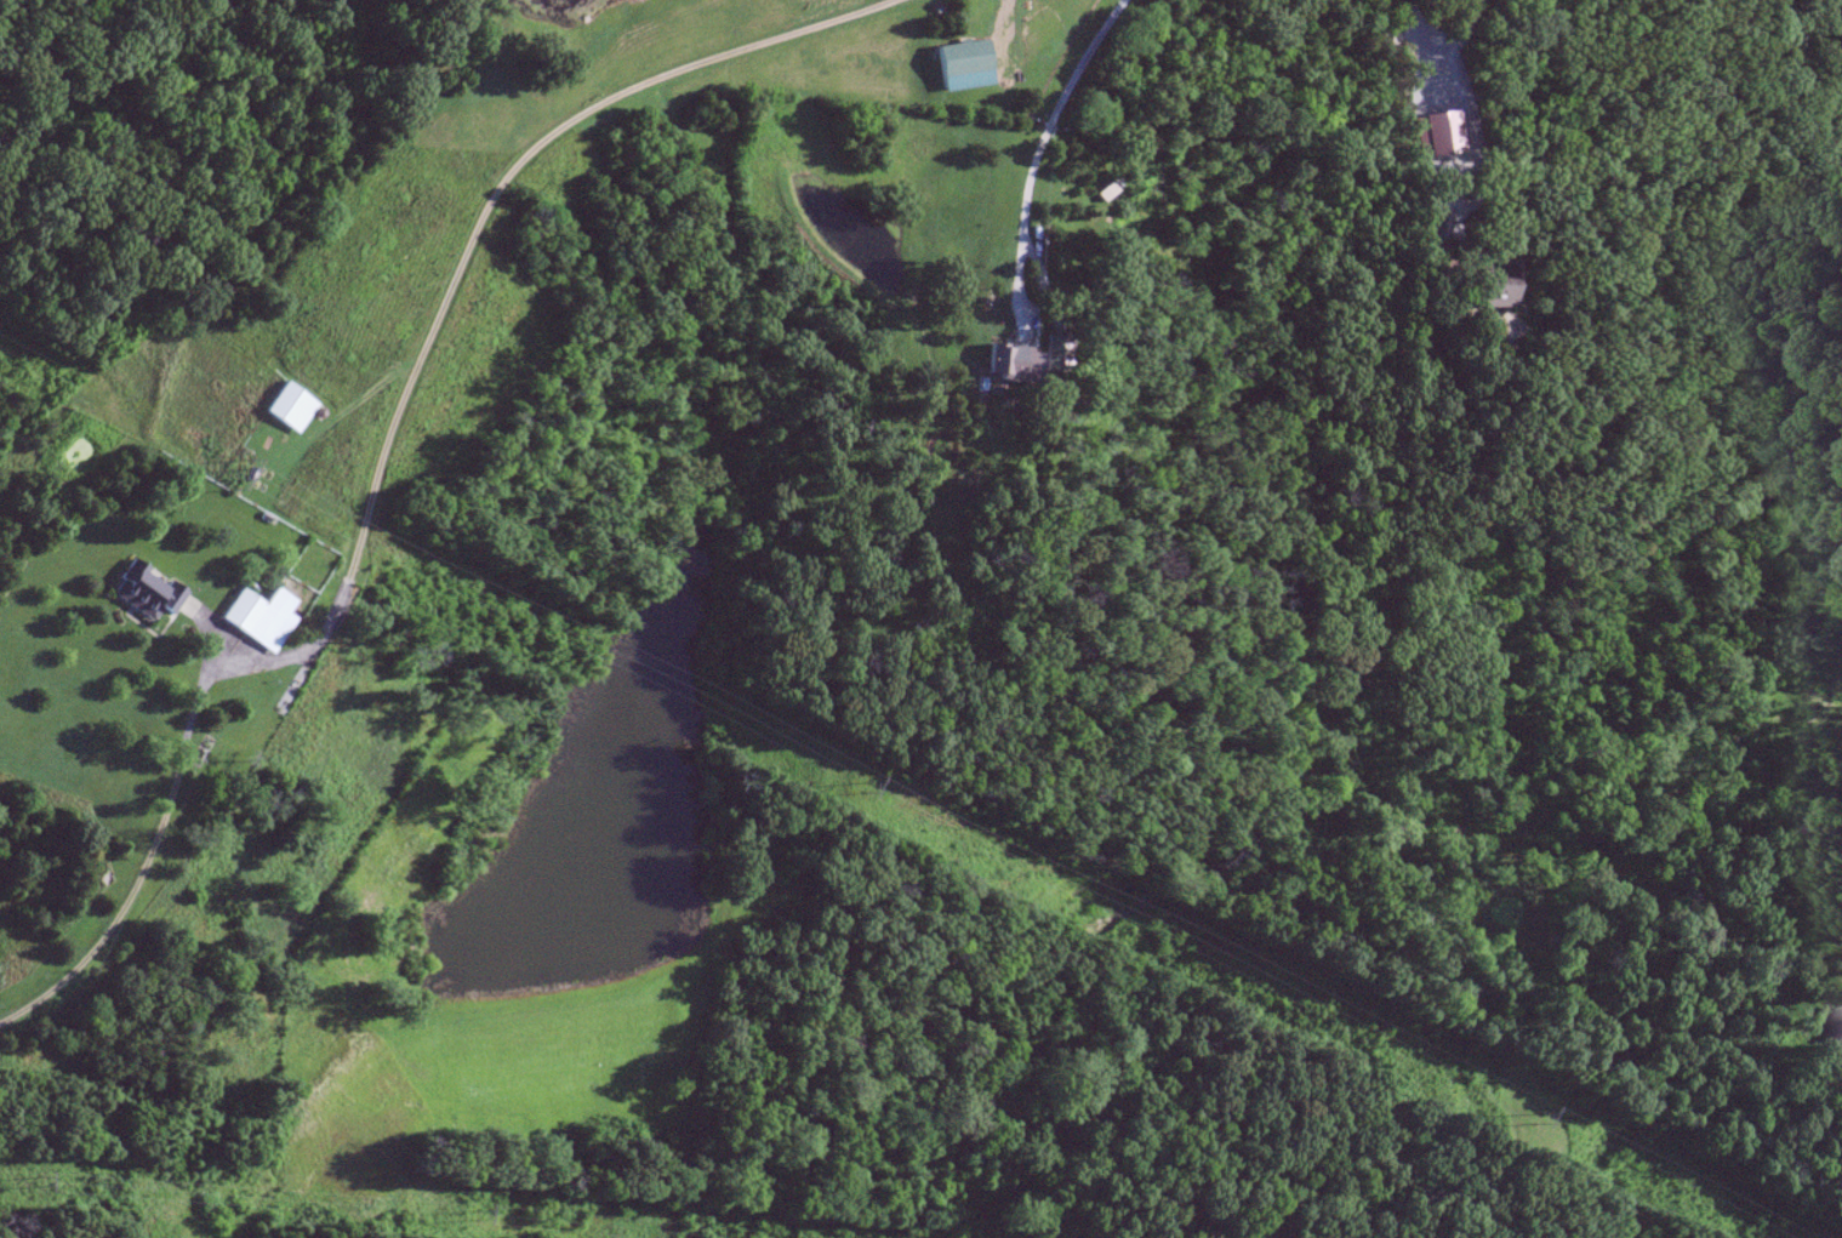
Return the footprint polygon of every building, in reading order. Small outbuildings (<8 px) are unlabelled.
[(1516,308),(1516,267),(1478,267),(1478,308),(1516,308)] [(1073,336),(1049,335),(1049,370),(1073,370),(1073,336)] [(1031,346),(988,345),(988,375),(1031,376),(1031,346)] [(295,434),(316,404),(282,381),(261,411),(295,434)] [(186,592),(168,582),(168,581),(129,560),(110,595),(156,620),(161,611),(173,617),(186,592)] [(298,619),(291,614),(299,601),(277,587),(266,605),(242,589),(221,619),(275,655),(298,619)]
